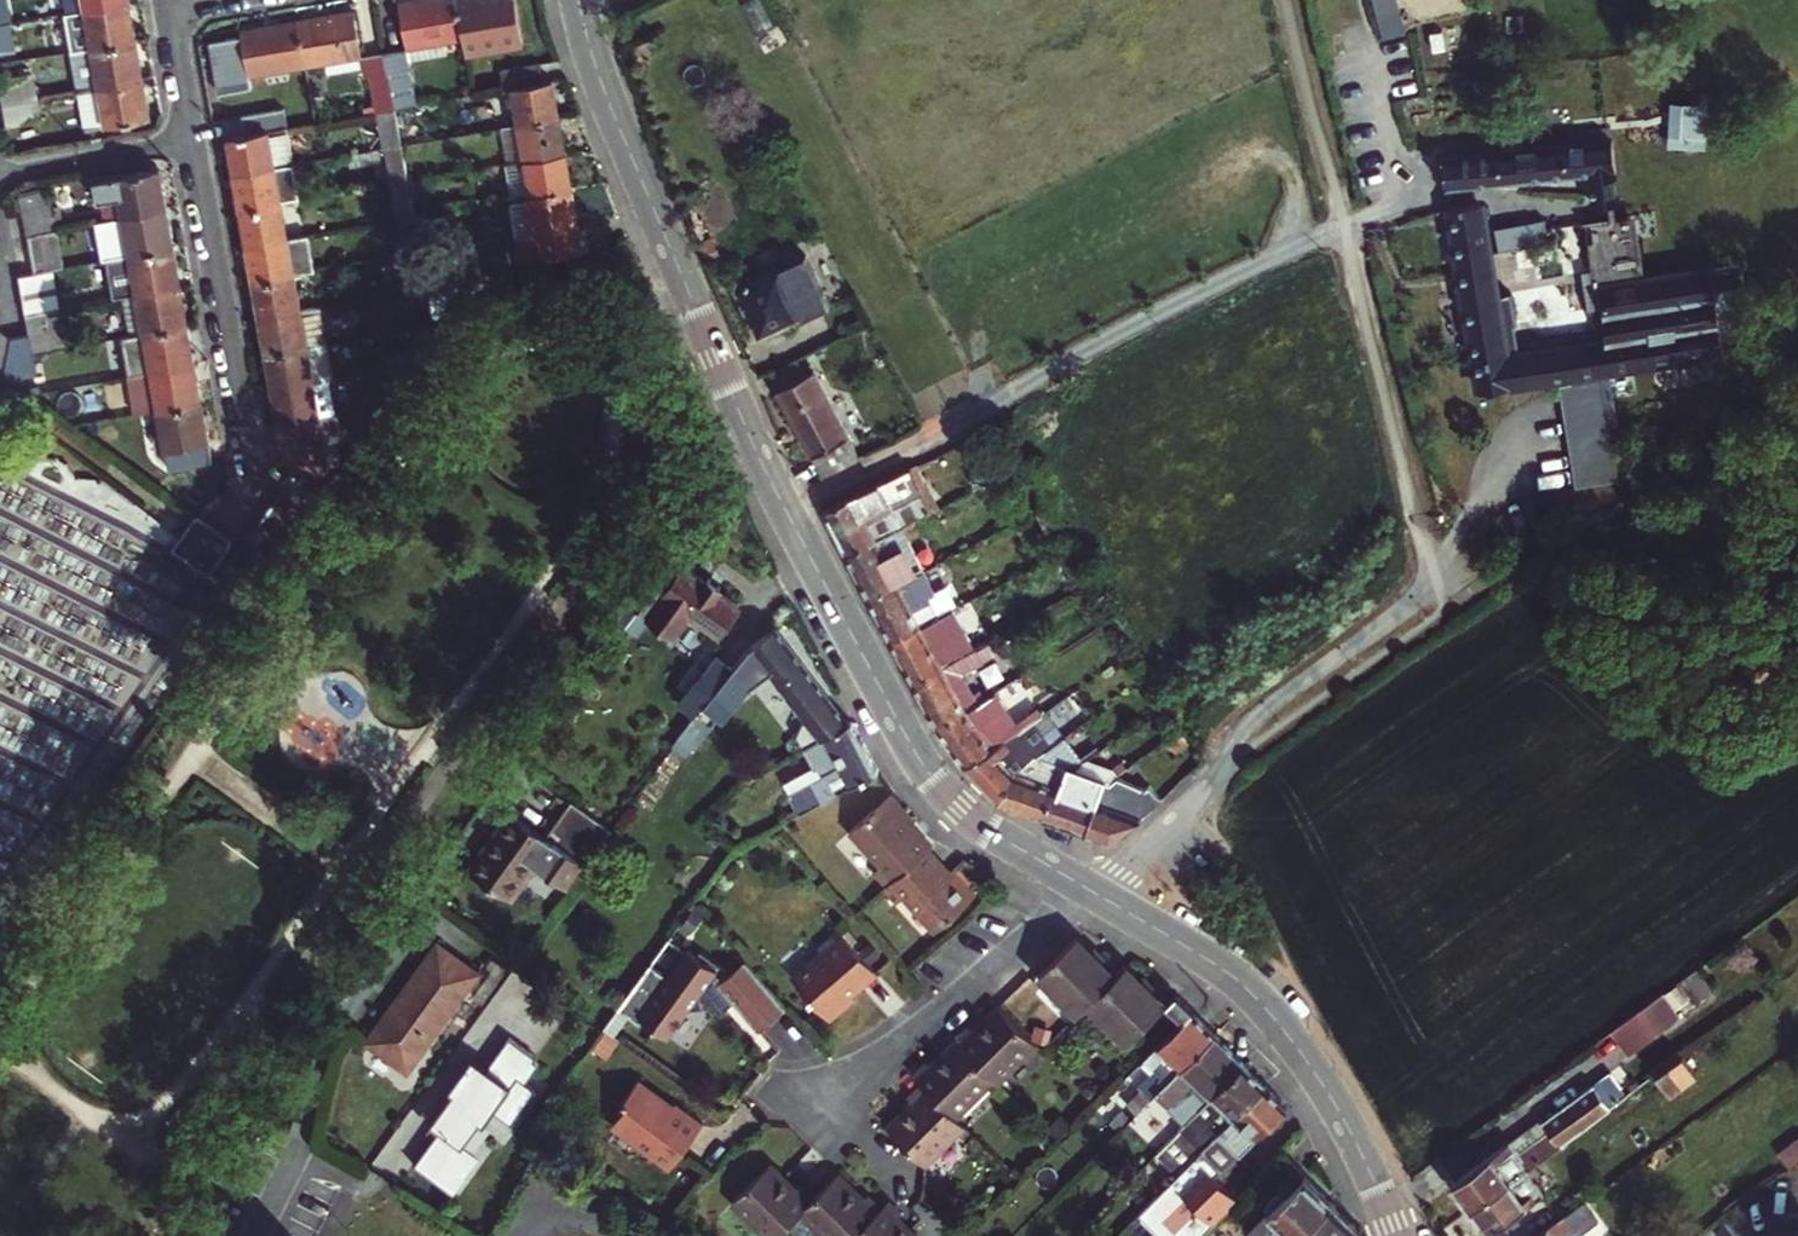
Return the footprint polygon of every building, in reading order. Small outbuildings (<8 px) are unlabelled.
[(8,0),(0,0),(0,24),(12,22),(8,0)] [(87,10),(130,3),(129,0),(68,0),(70,12),(87,10)] [(457,0),(421,0),(401,3),(408,49),(464,39),(457,0)] [(464,39),(521,30),(516,0),(457,0),(464,39)] [(1393,0),(1369,0),(1380,39),(1402,33),(1393,0)] [(130,3),(87,10),(94,47),(136,40),(130,3)] [(297,21),(305,66),(363,57),(355,12),(297,21)] [(305,66),(297,21),(242,31),(250,76),(305,66)] [(12,22),(0,24),(0,51),(17,48),(12,22)] [(136,40),(94,47),(101,87),(144,80),(136,40)] [(418,105),(408,49),(386,53),(395,109),(418,105)] [(363,57),(372,113),(377,112),(395,109),(386,53),(363,57)] [(502,71),(505,89),(510,89),(545,82),(542,64),(502,71)] [(5,104),(39,98),(35,74),(1,80),(5,104)] [(151,120),(144,80),(101,87),(81,91),(88,131),(151,120)] [(561,117),(555,81),(545,82),(510,89),(517,125),(561,117)] [(43,120),(39,98),(5,104),(9,126),(43,120)] [(1666,103),(1666,147),(1705,147),(1706,103),(1666,103)] [(402,145),(395,109),(377,112),(384,148),(386,147),(402,145)] [(236,120),(240,136),(287,128),(284,113),(236,120)] [(510,163),(515,162),(567,153),(561,117),(517,125),(504,127),(510,163)] [(228,138),(234,173),(275,166),(293,163),(287,128),(240,136),(228,138)] [(1478,202),(1450,207),(1483,388),(1558,376),(1609,368),(1723,350),(1710,266),(1655,274),(1640,276),(1638,262),(1614,264),(1608,200),(1618,199),(1610,141),(1440,158),(1445,188),(1590,173),(1604,341),(1507,353),(1478,202)] [(386,147),(392,183),(408,180),(402,145),(386,147)] [(529,197),(574,190),(567,153),(515,162),(510,163),(516,199),(529,197)] [(282,202),(299,199),(293,163),(275,166),(281,202),(282,202)] [(234,173),(241,209),(281,202),(275,166),(234,173)] [(123,217),(167,209),(160,170),(96,182),(100,202),(106,201),(110,220),(123,217)] [(414,217),(408,180),(392,183),(398,220),(414,217)] [(21,195),(28,234),(58,229),(51,189),(21,195)] [(581,227),(574,190),(529,197),(529,201),(513,204),(523,261),(589,249),(585,226),(581,227)] [(248,246),(288,239),(281,202),(241,209),(248,246)] [(174,248),(167,209),(123,217),(130,256),(174,248)] [(1548,215),(1498,224),(1502,247),(1552,237),(1548,215)] [(420,250),(414,217),(398,220),(404,253),(420,250)] [(65,268),(58,229),(28,234),(35,273),(65,268)] [(248,246),(254,281),(295,274),(288,239),(248,246)] [(174,248),(130,256),(118,258),(125,297),(181,287),(174,248)] [(759,337),(820,309),(797,259),(736,288),(759,337)] [(302,310),(295,274),(254,281),(260,317),(302,310)] [(454,300),(452,285),(441,287),(443,302),(454,300)] [(58,286),(23,292),(27,315),(62,309),(58,286)] [(189,327),(181,287),(125,297),(132,336),(189,327)] [(267,354),(327,344),(320,307),(302,310),(260,317),(267,354)] [(68,347),(62,309),(27,315),(30,334),(34,353),(68,347)] [(189,327),(132,336),(140,376),(153,374),(196,366),(189,327)] [(4,373),(11,339),(0,330),(0,370),(4,373)] [(36,368),(34,353),(30,334),(11,339),(17,371),(36,368)] [(267,354),(274,389),(331,379),(334,379),(327,344),(267,354)] [(771,371),(791,410),(826,391),(812,363),(803,367),(798,358),(771,371)] [(153,374),(160,412),(203,404),(196,366),(153,374)] [(1617,423),(1609,368),(1558,376),(1569,449),(1611,443),(1608,424),(1617,423)] [(280,424),(321,417),(337,414),(331,379),(274,389),(280,424)] [(791,410),(824,477),(862,458),(839,414),(826,391),(791,410)] [(214,462),(203,404),(160,412),(171,470),(214,462)] [(321,417),(280,424),(287,462),(291,461),(294,476),(323,471),(320,455),(328,454),(321,417)] [(913,466),(826,509),(824,510),(846,553),(932,511),(913,466)] [(284,490),(309,511),(320,495),(294,476),(284,490)] [(932,511),(846,553),(869,596),(922,569),(925,567),(911,536),(937,522),(932,511)] [(199,516),(180,542),(217,570),(237,543),(199,516)] [(289,539),(263,518),(252,532),(279,553),(289,539)] [(268,566),(279,553),(252,532),(242,547),(268,566)] [(180,542),(174,549),(212,577),(217,570),(180,542)] [(687,568),(666,597),(719,635),(740,606),(720,591),(723,586),(711,578),(707,583),(687,568)] [(869,596),(892,638),(937,616),(956,606),(946,586),(933,592),(922,569),(869,596)] [(616,620),(634,634),(649,613),(645,611),(660,590),(646,580),(616,620)] [(953,646),(937,616),(892,638),(913,680),(988,641),(983,632),(953,646)] [(802,729),(779,741),(789,758),(804,748),(849,723),(776,627),(750,647),(734,667),(697,715),(696,718),(713,729),(750,681),(754,681),(766,668),(804,715),(802,729)] [(988,641),(913,680),(938,724),(987,695),(982,687),(975,691),(964,671),(1004,647),(998,635),(988,641)] [(697,715),(734,667),(717,655),(680,704),(697,715)] [(994,692),(987,695),(938,724),(965,765),(990,753),(1019,732),(994,692)] [(965,765),(1000,801),(1017,772),(1023,773),(1032,758),(1025,748),(1053,727),(1043,714),(1019,732),(990,753),(965,765)] [(713,729),(696,718),(666,758),(678,767),(699,739),(706,739),(713,729)] [(824,776),(791,795),(801,814),(879,771),(853,721),(849,723),(804,748),(816,767),(819,766),(824,776)] [(1070,766),(1043,817),(1088,832),(1105,786),(1107,780),(1112,782),(1161,745),(1153,733),(1110,764),(1092,758),(1079,768),(1070,766)] [(1063,737),(1032,758),(1023,773),(1017,772),(1000,801),(1043,817),(1070,766),(1079,768),(1092,758),(1103,750),(1094,739),(1073,756),(1075,749),(1063,737)] [(773,745),(782,761),(789,758),(779,741),(773,745)] [(785,784),(791,795),(824,776),(819,766),(816,767),(785,784)] [(1164,799),(1162,796),(1151,784),(1134,797),(1105,786),(1088,832),(1111,840),(1119,841),(1164,799)] [(912,825),(889,799),(850,834),(882,869),(875,875),(887,889),(925,856),(927,853),(907,830),(912,825)] [(612,830),(573,802),(547,837),(512,812),(470,870),(511,899),(553,842),(586,865),(612,830)] [(945,879),(925,856),(887,889),(884,891),(897,905),(903,899),(935,935),(974,900),(951,874),(945,879)] [(12,931),(0,923),(0,947),(12,931)] [(844,927),(795,969),(833,1014),(857,994),(852,988),(878,966),(844,927)] [(1087,1006),(1119,973),(1094,947),(1089,951),(1076,937),(1036,977),(1076,1017),(1087,1006)] [(439,945),(367,1042),(408,1072),(479,974),(439,945)] [(624,1002),(642,1015),(669,1035),(706,984),(724,1006),(737,995),(764,1026),(785,1009),(746,963),(725,981),(716,970),(718,967),(691,948),(672,973),(654,960),(624,1002)] [(1126,1044),(1168,1003),(1170,1000),(1144,976),(1140,980),(1127,966),(1119,973),(1087,1006),(1126,1044)] [(1697,967),(1686,975),(1702,998),(1712,990),(1697,967)] [(1682,978),(1634,1014),(1655,1043),(1704,1007),(1682,978)] [(1184,1019),(1192,1011),(1176,995),(1170,1000),(1168,1003),(1184,1019)] [(1001,1080),(1041,1043),(1007,1007),(1004,1004),(978,1028),(975,1024),(960,1038),(998,1076),(1001,1080)] [(1184,1019),(1148,1055),(1163,1069),(1158,1074),(1128,1104),(1137,1113),(1156,1094),(1215,1034),(1192,1011),(1184,1019)] [(1634,1014),(1614,1028),(1636,1057),(1655,1043),(1634,1014)] [(1244,1063),(1215,1034),(1156,1094),(1169,1107),(1196,1080),(1212,1095),(1244,1063)] [(957,1115),(998,1076),(960,1038),(946,1053),(936,1063),(933,1060),(917,1074),(927,1084),(957,1115)] [(541,1061),(515,1042),(494,1071),(478,1059),(433,1123),(442,1129),(417,1165),(448,1187),(469,1158),(457,1150),(487,1107),(513,1126),(538,1091),(526,1083),(541,1061)] [(1682,1053),(1657,1071),(1671,1092),(1697,1073),(1682,1053)] [(1148,1055),(1144,1059),(1158,1074),(1163,1069),(1148,1055)] [(1550,1129),(1560,1143),(1610,1105),(1640,1084),(1623,1062),(1595,1084),(1544,1121),(1550,1129)] [(1244,1063),(1212,1095),(1158,1151),(1180,1172),(1201,1151),(1219,1133),(1266,1085),(1244,1063)] [(918,1101),(909,1111),(893,1126),(931,1164),(969,1127),(957,1115),(927,1084),(914,1097),(918,1101)] [(1277,1096),(1266,1085),(1219,1133),(1239,1153),(1287,1106),(1277,1096)] [(672,1110),(640,1087),(612,1126),(669,1166),(699,1124),(674,1107),(672,1110)] [(1453,1182),(1472,1207),(1525,1168),(1544,1154),(1560,1143),(1550,1129),(1544,1121),(1541,1118),(1513,1138),(1453,1182)] [(1239,1153),(1219,1133),(1201,1151),(1220,1170),(1239,1153)] [(1163,1235),(1203,1235),(1204,1235),(1239,1200),(1215,1176),(1220,1170),(1201,1151),(1180,1172),(1140,1213),(1163,1235)] [(1525,1168),(1544,1193),(1562,1180),(1544,1154),(1525,1168)] [(770,1235),(777,1235),(792,1221),(815,1198),(802,1185),(798,1190),(773,1165),(736,1201),(770,1235)] [(1525,1168),(1472,1207),(1490,1232),(1544,1193),(1525,1168)] [(884,1210),(870,1195),(865,1200),(839,1174),(815,1198),(792,1221),(806,1235),(858,1235),(884,1210)] [(1331,1203),(1305,1176),(1284,1196),(1279,1190),(1264,1205),(1270,1212),(1248,1233),(1250,1235),(1298,1235),(1331,1203)] [(893,1201),(884,1210),(858,1235),(920,1235),(904,1219),(907,1215),(893,1201)] [(1356,1227),(1331,1203),(1298,1235),(1347,1235),(1356,1227)] [(1564,1214),(1533,1235),(1580,1235),(1564,1214)]
